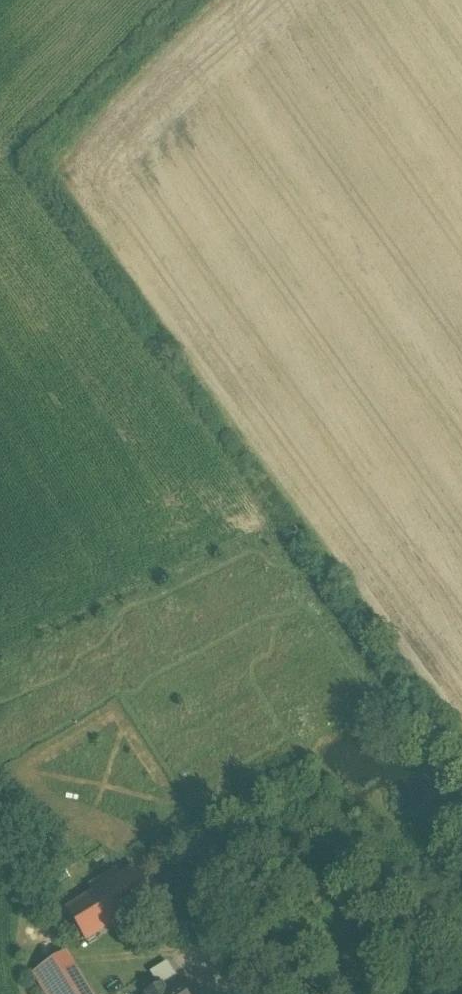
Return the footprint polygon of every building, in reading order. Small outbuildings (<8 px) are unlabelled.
[(136,868),(68,910),(86,941),(155,899),(136,868)] [(56,960),(36,972),(49,993),(77,993),(56,960)] [(131,987),(135,993),(185,993),(167,965),(131,987)]
